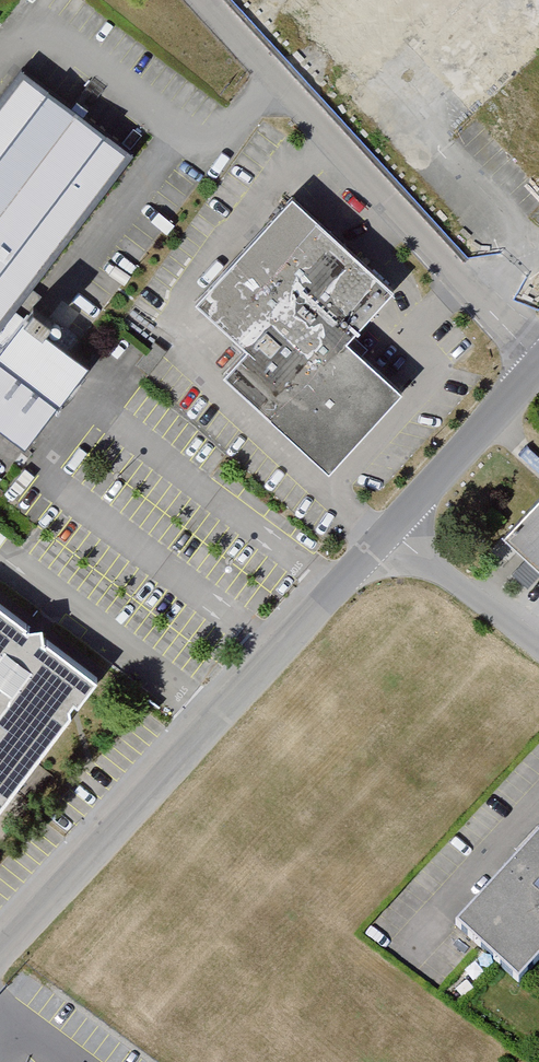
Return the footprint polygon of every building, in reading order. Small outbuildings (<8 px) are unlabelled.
[(27,73),(0,108),(0,331),(134,155),(27,73)] [(390,285),(294,199),(199,304),(247,347),(223,373),(329,468),(402,386),(345,335),(390,285)] [(0,372),(0,432),(29,453),(90,366),(32,326),(0,372)] [(508,531),(538,558),(538,496),(508,531)] [(0,606),(0,814),(101,681),(0,606)] [(445,933),(513,994),(538,966),(538,830),(445,933)]
